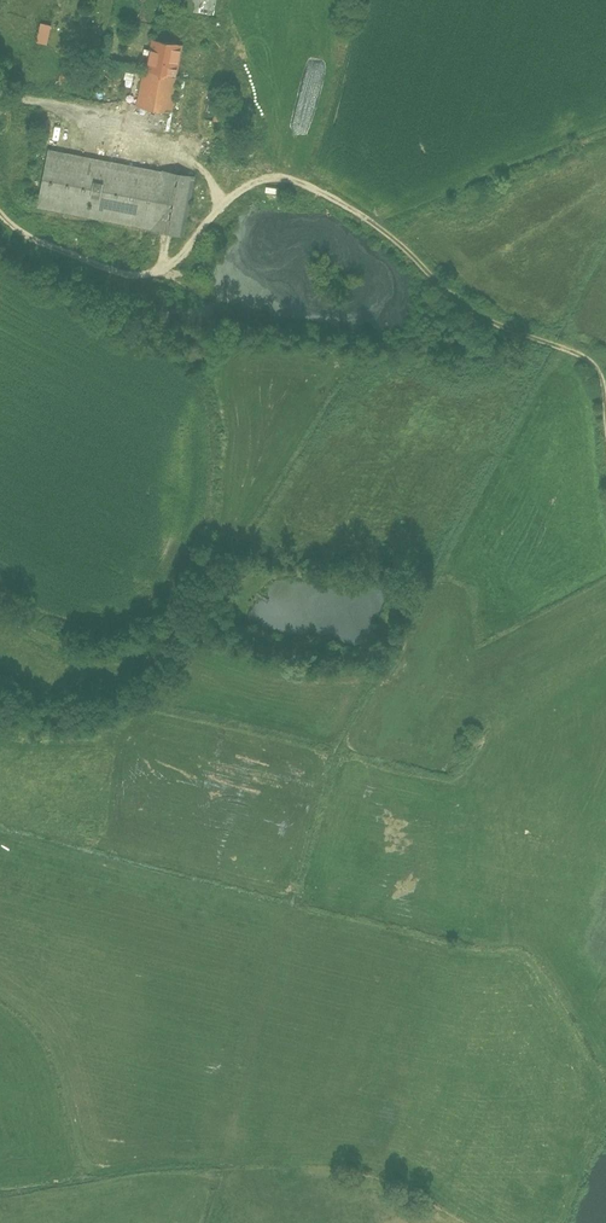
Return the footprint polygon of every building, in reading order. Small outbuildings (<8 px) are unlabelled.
[(53,42),(55,22),(43,21),(41,41),(53,42)] [(134,105),(172,113),(187,38),(150,30),(134,105)] [(63,73),(62,80),(71,81),(72,74),(63,73)] [(54,144),(44,203),(188,227),(196,175),(81,156),(86,127),(30,118),(26,139),(54,144)]
